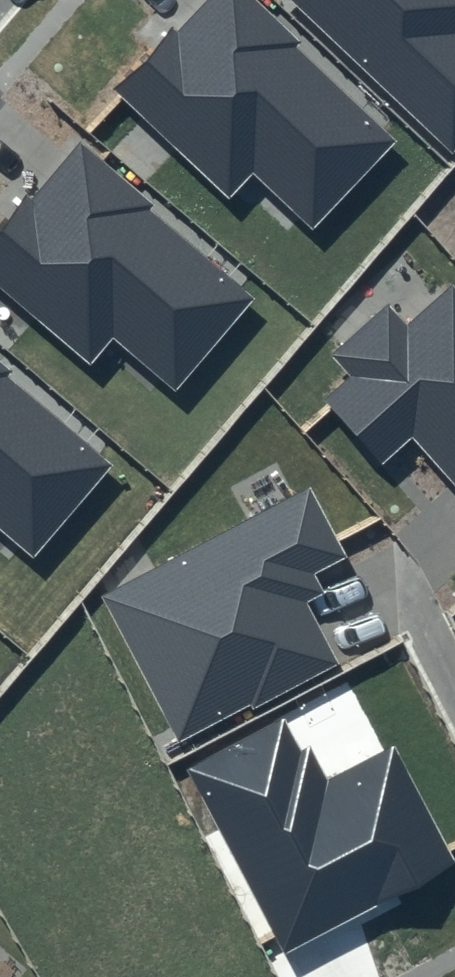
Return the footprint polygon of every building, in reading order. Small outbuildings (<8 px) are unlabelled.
[(117,93),(229,200),(253,175),(313,231),(399,139),(249,0),(206,0),(117,93)] [(452,154),(454,151),(454,0),(291,0),(452,154)] [(80,144),(0,236),(0,288),(90,364),(112,338),(176,392),(258,295),(80,144)] [(325,401),(384,467),(415,440),(454,483),(454,287),(453,285),(405,327),(386,305),(332,356),(352,377),(325,401)] [(0,363),(0,528),(34,558),(115,461),(0,363)] [(310,488),(101,597),(179,744),(336,660),(304,604),(325,593),(313,574),(347,559),(310,488)] [(281,717),(186,769),(285,953),(454,862),(394,748),(318,787),(281,717)]
